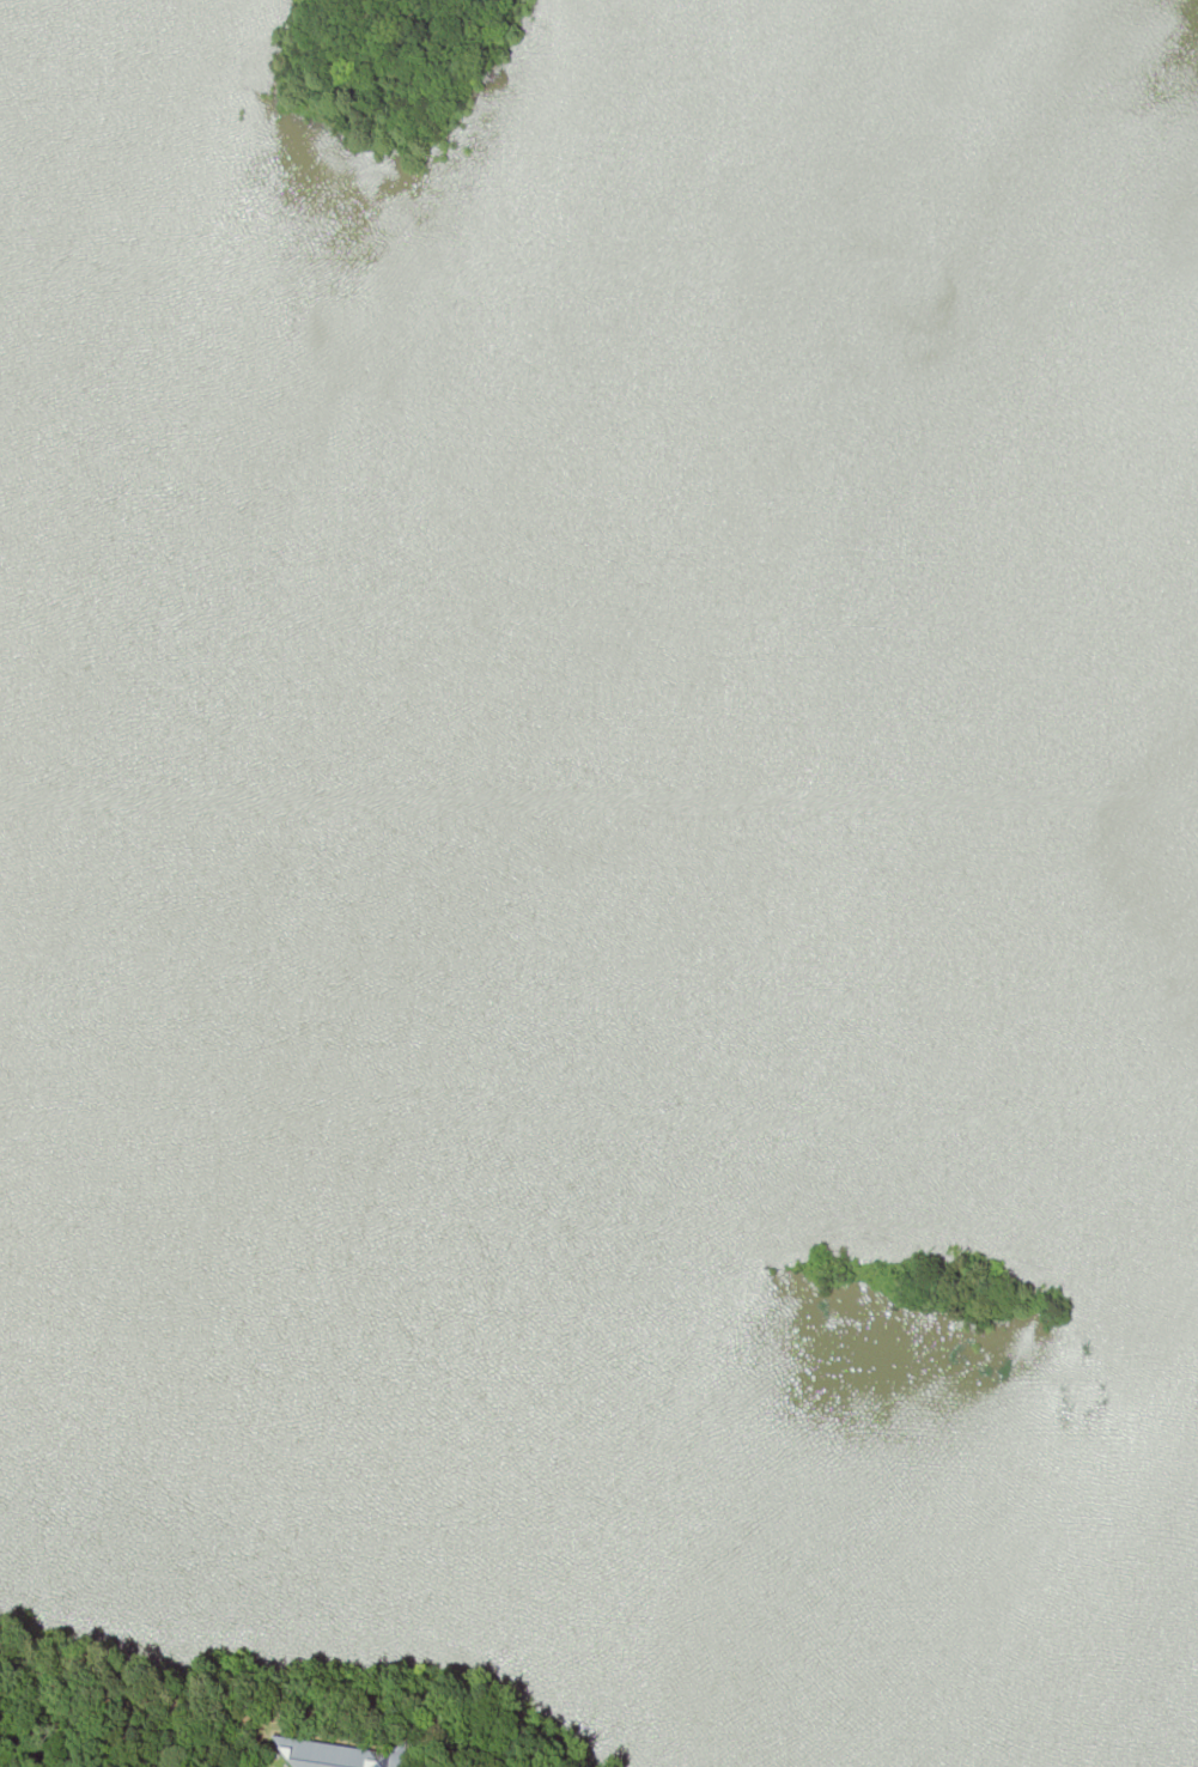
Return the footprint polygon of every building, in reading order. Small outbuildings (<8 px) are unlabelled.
[(293,1741),(290,1762),(293,1766),(401,1766),(403,1758),(398,1749),(389,1755),(293,1741)]
